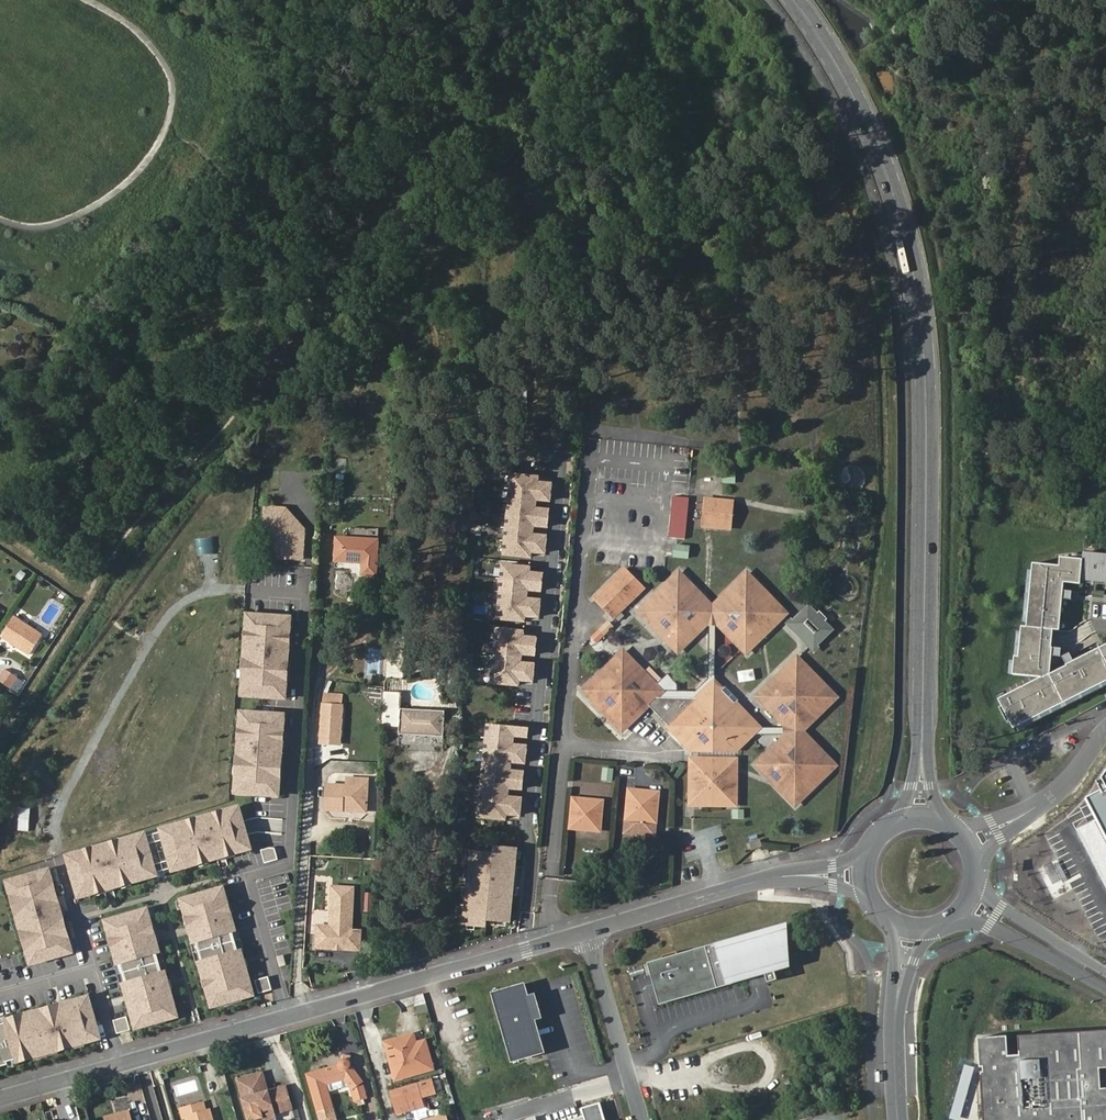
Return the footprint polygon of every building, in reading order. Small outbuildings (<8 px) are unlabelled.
[(722,482),(735,484),(735,474),(722,473),(722,482)] [(537,477),(511,474),(504,554),(530,556),(530,551),(544,552),(546,536),(532,534),(533,525),(547,526),(548,510),(534,508),(535,499),(549,500),(551,484),(537,482),(537,477)] [(688,498),(673,497),(669,538),(684,539),(688,498)] [(705,499),(702,526),(730,529),(732,502),(705,499)] [(217,530),(225,508),(215,505),(207,527),(217,530)] [(303,537),(303,529),(285,510),(265,509),(263,528),(275,529),(281,534),(280,557),(302,559),(302,545),(300,542),(300,537),(303,537)] [(280,557),(281,534),(275,529),(263,528),(263,533),(271,534),(270,557),(280,557)] [(336,537),(335,561),(362,562),(362,574),(375,575),(377,539),(336,537)] [(673,557),(688,558),(689,545),(674,543),(673,557)] [(1062,608),(1056,608),(1060,579),(1065,579),(1081,581),(1082,576),(1105,579),(1105,552),(1085,550),(1085,552),(1085,557),(1071,555),(1062,554),(1061,563),(1035,560),(1034,567),(1028,618),(1028,623),(1023,623),(1022,628),(1019,652),(1015,652),(1015,657),(1013,670),(1045,674),(1048,644),(1052,644),(1054,626),(1060,627),(1062,608)] [(529,567),(503,565),(498,618),(524,621),(524,615),(538,616),(540,600),(526,599),(527,589),(541,590),(542,574),(528,573),(529,567)] [(1028,618),(1034,567),(1030,567),(1024,618),(1028,618)] [(624,569),(595,598),(613,617),(644,588),(624,569)] [(678,574),(669,583),(672,585),(681,576),(678,574)] [(747,575),(745,577),(753,586),(755,583),(747,575)] [(652,605),(642,615),(661,635),(668,628),(673,632),(665,639),(678,651),(704,626),(704,617),(713,608),(681,576),(672,585),(669,583),(649,603),(652,605)] [(745,577),(713,608),(720,615),(720,625),(747,652),(759,639),(753,632),(757,628),(764,635),(783,616),(774,607),(776,604),(755,583),(753,586),(745,577)] [(1073,597),(1074,588),(1064,587),(1065,579),(1060,579),(1056,608),(1062,608),(1063,595),(1073,597)] [(246,607),(254,609),(258,592),(250,590),(246,607)] [(639,612),(642,615),(652,605),(649,603),(639,612)] [(786,613),(776,604),(774,607),(783,616),(786,613)] [(809,606),(792,623),(815,647),(832,629),(825,622),(828,619),(820,610),(817,614),(809,606)] [(720,615),(713,608),(704,617),(704,626),(710,631),(709,680),(697,692),(662,692),(656,697),(700,697),(714,682),(715,681),(715,630),(720,625),(720,615)] [(282,682),(284,662),(286,662),(287,645),(285,644),(285,635),(288,635),(289,618),(246,615),(245,632),(247,632),(247,642),(244,642),(243,659),(246,660),(244,679),(242,679),(241,691),(243,696),(284,699),(285,682),(282,682)] [(41,635),(13,616),(1,634),(29,653),(41,635)] [(597,643),(613,625),(607,619),(590,637),(597,643)] [(668,628),(661,635),(665,639),(673,632),(668,628)] [(753,632),(759,639),(764,635),(757,628),(753,632)] [(523,631),(497,629),(492,682),(518,685),(518,679),(532,680),(534,664),(520,663),(521,653),(535,654),(536,638),(522,637),(523,631)] [(1105,679),(1105,642),(1100,645),(1102,649),(1068,666),(1066,662),(1050,670),(1052,675),(1018,691),(1016,686),(999,695),(1013,724),(1018,722),(1105,679)] [(1048,644),(1045,674),(1042,673),(1016,686),(1018,691),(1052,675),(1050,670),(1049,670),(1051,653),(1060,654),(1061,645),(1052,644),(1048,644)] [(1068,666),(1102,649),(1100,645),(1075,658),(1071,649),(1063,653),(1067,661),(1066,662),(1068,666)] [(387,649),(387,677),(404,678),(404,649),(387,649)] [(656,697),(662,692),(624,653),(611,665),(618,672),(614,676),(607,669),(586,689),(595,699),(593,701),(614,721),(615,719),(625,728),(652,702),(656,697)] [(797,659),(794,661),(803,670),(805,667),(797,659)] [(793,723),(801,732),(833,700),(824,690),(827,688),(805,667),(803,670),(794,661),(775,680),(781,686),(777,691),(770,684),(758,697),(784,723),(793,723)] [(618,672),(611,665),(607,669),(614,676),(618,672)] [(18,692),(25,681),(5,668),(0,675),(0,680),(18,692)] [(1020,726),(1105,683),(1105,679),(1018,722),(1020,726)] [(775,680),(770,684),(777,691),(781,686),(775,680)] [(715,750),(728,750),(750,728),(730,708),(736,703),(722,690),(714,682),(700,697),(656,697),(652,702),(673,723),(671,725),(695,749),(701,750),(710,739),(716,745),(714,748),(715,750)] [(722,690),(736,703),(739,700),(725,687),(722,690)] [(824,690),(833,700),(836,697),(827,688),(824,690)] [(595,699),(586,689),(584,691),(593,701),(595,699)] [(322,691),(322,703),(341,704),(342,692),(322,691)] [(399,727),(400,691),(382,691),(381,726),(399,727)] [(322,703),(320,741),(339,742),(341,704),(322,703)] [(780,736),(784,739),(794,739),(801,732),(793,723),(784,723),(780,727),(760,727),(736,703),(730,708),(750,728),(728,750),(737,750),(752,735),(780,736)] [(400,710),(399,734),(444,736),(444,712),(400,710)] [(283,716),(239,713),(238,730),(241,730),(240,740),(237,739),(236,757),(239,757),(238,777),(235,777),(234,794),(277,797),(278,780),(275,780),(277,760),(280,760),(281,742),(278,742),(279,733),(281,733),(283,716)] [(615,719),(614,721),(623,731),(625,728),(615,719)] [(528,727),(488,724),(479,817),(505,819),(506,813),(519,815),(521,798),(507,797),(508,787),(522,788),(523,772),(510,771),(511,761),(524,762),(526,746),(512,745),(513,735),(527,736),(528,727)] [(758,766),(770,777),(776,771),(780,775),(774,782),(793,802),(803,793),(805,796),(827,775),(824,772),(833,764),(801,732),(794,739),(784,739),(758,766)] [(711,750),(715,750),(714,748),(716,745),(710,739),(701,750),(711,750)] [(693,762),(692,793),(699,793),(702,797),(702,804),(736,805),(736,774),(730,774),(725,769),(726,762),(693,762)] [(737,763),(726,762),(725,769),(730,774),(736,774),(737,763)] [(835,767),(833,764),(824,772),(827,775),(835,767)] [(601,781),(612,782),(613,768),(602,767),(601,781)] [(776,771),(770,777),(774,782),(780,775),(776,771)] [(327,783),(326,808),(343,809),(343,804),(357,805),(356,809),(367,810),(368,777),(347,776),(347,784),(327,783)] [(631,792),(628,819),(655,821),(658,794),(631,792)] [(699,793),(692,793),(692,804),(702,804),(702,797),(699,793)] [(803,793),(793,802),(796,805),(805,796),(803,793)] [(1090,802),(1105,832),(1105,794),(1090,802)] [(256,812),(272,813),(273,799),(257,798),(256,812)] [(575,800),(572,828),(600,830),(602,802),(575,800)] [(187,820),(161,828),(162,830),(164,838),(170,859),(172,867),(173,869),(199,862),(198,859),(207,857),(208,859),(225,855),(224,852),(234,849),(234,852),(251,847),(239,806),(223,810),(223,813),(214,815),(213,813),(196,818),(197,820),(188,823),(187,820)] [(731,819),(744,819),(744,809),(731,810),(731,819)] [(164,838),(162,830),(146,835),(148,843),(164,838)] [(146,835),(145,832),(119,839),(120,842),(111,845),(110,842),(93,847),(93,849),(84,852),(83,849),(67,854),(79,896),(95,891),(95,889),(104,886),(105,889),(122,884),(121,881),(130,879),(131,881),(157,874),(156,871),(154,863),(148,843),(146,835)] [(750,845),(753,851),(763,848),(761,842),(750,845)] [(261,850),(264,863),(278,859),(274,848),(269,847),(261,850)] [(509,921),(516,849),(495,847),(495,854),(471,851),(464,924),(485,926),(485,919),(509,921)] [(172,867),(170,859),(154,863),(156,871),(172,867)] [(69,941),(62,916),(60,917),(57,906),(59,905),(53,881),(50,882),(47,870),(10,880),(13,892),(11,893),(18,917),(20,916),(23,927),(21,928),(28,952),(30,952),(33,963),(70,953),(67,941),(69,941)] [(133,884),(135,891),(150,887),(148,880),(133,884)] [(342,883),(332,882),(330,925),(325,930),(317,930),(317,944),(360,946),(361,926),(352,926),(353,890),(342,889),(342,883)] [(224,887),(182,899),(185,908),(187,915),(189,914),(192,924),(189,924),(194,942),(197,941),(203,961),(200,962),(205,979),(207,978),(209,986),(207,986),(212,1006),(225,1003),(224,1000),(241,995),(242,998),(254,995),(246,967),(249,966),(247,958),(244,959),(242,950),(239,951),(233,931),(236,930),(231,912),(228,913),(226,904),(229,903),(224,887)] [(363,892),(363,912),(373,912),(373,892),(363,892)] [(185,908),(182,899),(176,900),(179,909),(185,908)] [(153,906),(148,908),(150,917),(156,915),(153,906)] [(148,908),(106,920),(110,936),(113,935),(116,945),(113,945),(118,963),(121,962),(126,982),(124,983),(136,1028),(149,1024),(148,1022),(165,1017),(165,1020),(178,1016),(170,989),(173,988),(171,979),(168,980),(166,971),(163,972),(157,952),(160,951),(155,934),(152,934),(150,925),(152,924),(148,908)] [(766,975),(760,953),(765,951),(768,961),(773,960),(776,972),(791,968),(779,926),(679,954),(682,966),(666,971),(663,958),(648,962),(655,985),(660,1004),(755,978),(766,975)] [(242,950),(236,930),(233,931),(239,951),(242,950)] [(203,961),(197,941),(194,942),(200,962),(203,961)] [(166,971),(160,951),(157,952),(163,972),(166,971)] [(662,955),(666,971),(682,966),(679,954),(678,951),(662,955)] [(760,953),(768,983),(778,980),(776,972),(773,960),(768,961),(765,951),(760,953)] [(283,953),(276,955),(280,966),(286,964),(283,953)] [(121,962),(118,963),(124,983),(126,982),(121,962)] [(255,980),(259,993),(272,989),(268,976),(255,980)] [(545,1052),(525,984),(494,993),(513,1060),(545,1052)] [(89,997),(72,1001),(73,1004),(63,1007),(62,1004),(38,1011),(38,1014),(27,1017),(26,1014),(6,1020),(7,1023),(0,1025),(0,1067),(8,1065),(7,1062),(17,1059),(18,1062),(35,1057),(34,1054),(56,1048),(57,1051),(75,1046),(74,1043),(83,1041),(84,1043),(100,1039),(89,997)] [(416,1018),(428,1015),(423,999),(422,998),(417,999),(415,1010),(416,1018)] [(127,1016),(114,1020),(117,1033),(131,1029),(127,1016)] [(978,1037),(984,1119),(1105,1119),(1105,1089),(1101,1089),(1099,1068),(1105,1068),(1105,1030),(1019,1036),(1021,1055),(1009,1056),(1008,1035),(978,1037)] [(415,1036),(396,1041),(399,1051),(418,1045),(415,1036)] [(396,1041),(384,1044),(395,1082),(432,1071),(424,1043),(418,1045),(399,1051),(396,1041)] [(35,1057),(57,1051),(56,1048),(34,1054),(35,1057)] [(327,1089),(346,1083),(349,1088),(353,1092),(356,1102),(368,1099),(364,1084),(351,1068),(352,1066),(352,1064),(351,1062),(349,1060),(347,1060),(345,1060),(343,1061),(342,1064),(342,1066),(343,1068),(309,1078),(319,1114),(333,1111),(328,1094),(327,1089)] [(236,1082),(239,1091),(256,1087),(259,1095),(267,1093),(264,1084),(261,1074),(236,1082)] [(328,1094),(349,1088),(346,1083),(327,1089),(328,1094)] [(239,1091),(247,1119),(255,1119),(258,1119),(269,1119),(273,1119),(273,1115),(289,1111),(282,1089),(267,1093),(259,1095),(256,1087),(239,1091)] [(389,1096),(395,1117),(423,1109),(417,1088),(389,1096)] [(569,1119),(605,1119),(600,1103),(581,1109),(583,1116),(569,1119)] [(208,1114),(203,1115),(202,1108),(178,1114),(180,1119),(210,1119),(208,1114)]
